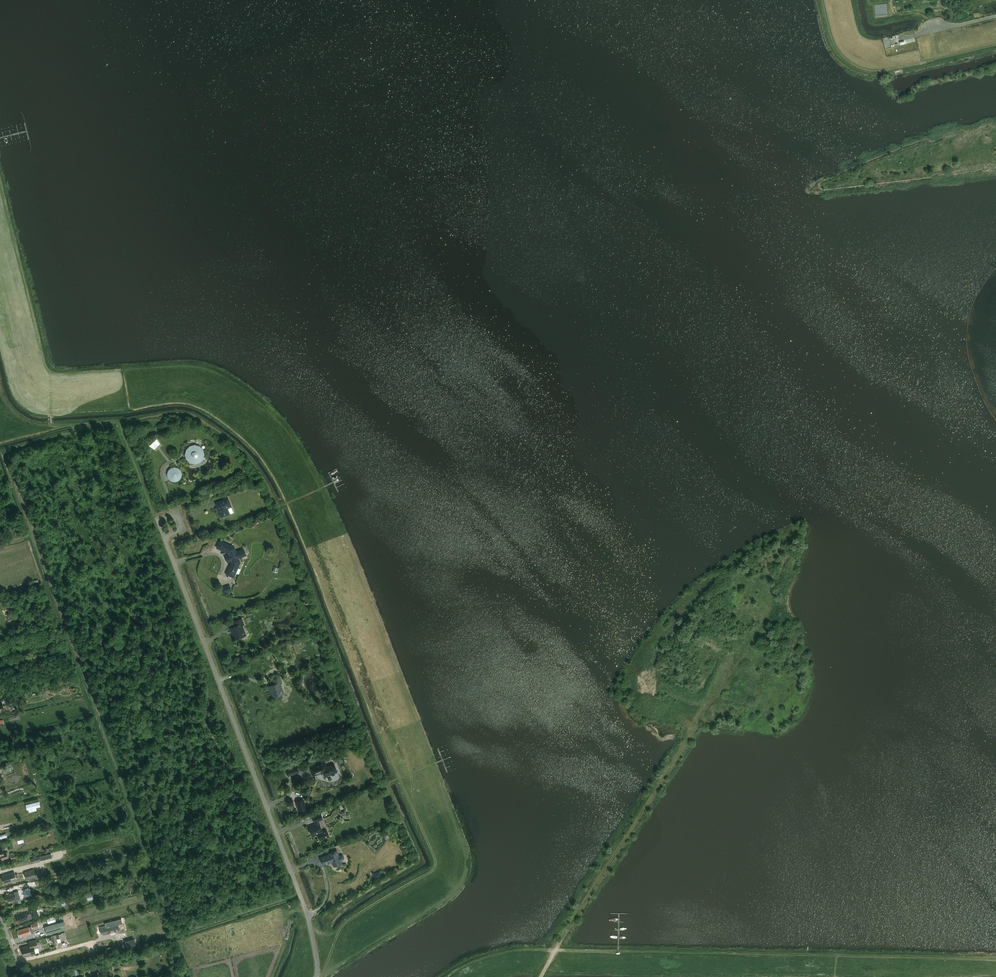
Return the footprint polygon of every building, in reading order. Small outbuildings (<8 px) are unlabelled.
[(158,438),(151,444),(154,448),(162,442),(158,438)] [(199,446),(194,445),(190,447),(187,450),(186,454),(187,458),(190,461),(195,463),(199,461),(202,458),(203,454),(202,450),(199,446)] [(174,481),(178,480),(180,477),(181,474),(180,471),(177,468),(174,468),(171,468),(169,471),(168,475),(169,477),(171,480),(174,481)] [(216,503),(221,517),(229,514),(227,509),(228,508),(231,506),(228,498),(216,503)] [(228,571),(235,574),(240,562),(238,558),(243,556),(240,550),(236,552),(234,547),(225,543),(222,550),(228,553),(229,554),(227,555),(229,561),(231,560),(232,562),(228,571)] [(223,594),(232,590),(230,584),(221,588),(223,594)] [(235,639),(245,635),(243,630),(242,631),(240,626),(244,624),(241,618),(234,621),(236,625),(230,628),(232,632),(235,639)] [(273,679),(275,684),(268,686),(270,691),(271,690),(274,697),(283,693),(282,689),(280,689),(278,684),(282,683),(280,677),(273,679)] [(325,776),(331,774),(332,775),(333,775),(334,774),(334,772),(337,771),(334,763),(326,766),(325,762),(310,767),(313,775),(322,772),(324,773),(325,776)] [(294,767),(286,771),(288,776),(296,773),(294,767)] [(300,811),(306,808),(303,799),(296,802),(300,811)] [(322,829),(318,820),(323,818),(321,814),(312,817),(314,822),(315,824),(309,826),(312,835),(317,834),(319,839),(328,835),(325,828),(322,829)] [(7,853),(4,854),(2,848),(0,849),(0,857),(2,856),(3,859),(8,857),(7,853)] [(323,864),(332,861),(334,866),(341,863),(340,860),(343,859),(344,857),(343,855),(342,855),(339,856),(337,850),(329,853),(330,854),(321,857),(323,864)] [(34,869),(24,872),(27,880),(37,877),(34,869)] [(4,883),(17,879),(16,877),(15,874),(14,872),(2,876),(4,883)] [(7,902),(16,899),(14,893),(5,895),(5,896),(4,896),(5,901),(6,901),(7,902)] [(27,914),(27,912),(15,916),(17,921),(18,921),(19,923),(29,919),(28,918),(31,917),(32,918),(39,916),(36,907),(29,910),(30,913),(27,914)] [(39,927),(38,922),(31,924),(32,926),(17,930),(19,935),(20,935),(21,937),(31,934),(31,933),(34,932),(33,929),(39,927)] [(60,922),(45,926),(47,934),(63,930),(60,922)] [(103,935),(110,933),(110,932),(112,931),(111,927),(109,928),(108,925),(108,926),(100,927),(101,933),(103,933),(103,935)] [(21,947),(23,956),(35,953),(34,948),(38,947),(36,940),(29,942),(29,945),(21,947)]
